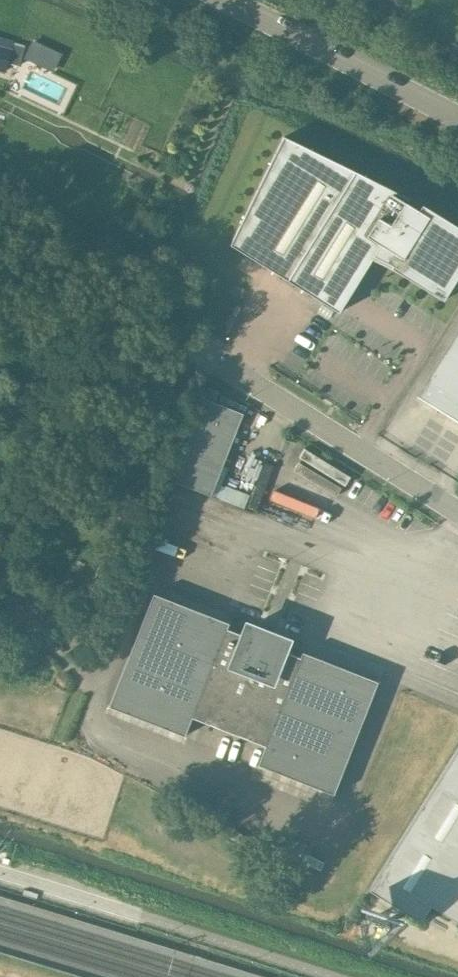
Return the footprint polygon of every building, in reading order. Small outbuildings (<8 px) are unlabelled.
[(3,73),(13,41),(0,37),(0,72),(3,73)] [(339,313),(374,257),(393,266),(392,268),(444,301),(457,278),(457,227),(423,205),(419,211),(390,193),(392,190),(284,137),(231,245),(339,313)] [(431,376),(457,394),(457,333),(431,376)] [(244,414),(204,399),(172,481),(211,496),(244,414)] [(192,718),(266,747),(259,765),(334,795),(378,682),(303,652),(301,658),(283,651),(286,642),(248,627),(245,636),(227,629),(230,624),(154,594),(109,707),(185,736),(192,718)] [(431,905),(457,922),(457,749),(370,890),(421,922),(431,905)]
